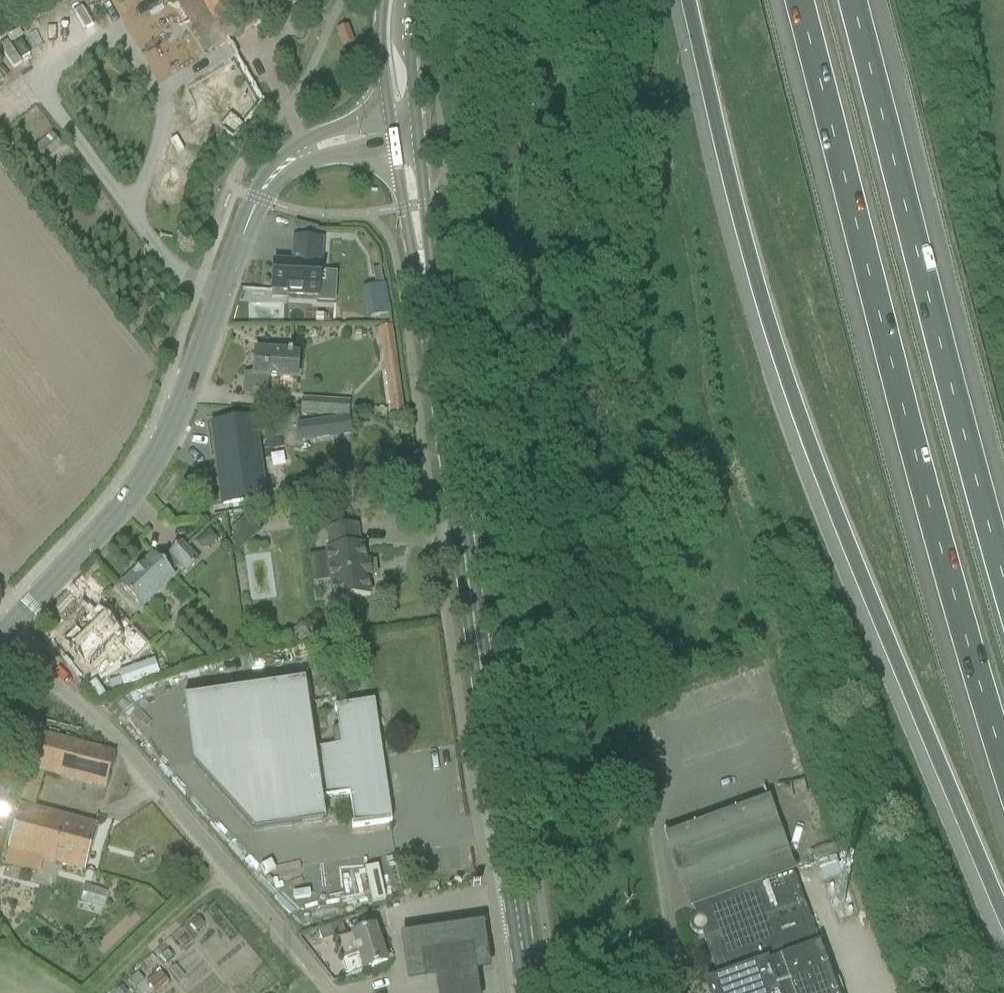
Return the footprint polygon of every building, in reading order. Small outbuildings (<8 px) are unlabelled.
[(257,0),(249,0),(246,2),(245,0),(160,0),(196,61),(268,17),(257,0)] [(277,11),(278,12),(299,0),(271,0),(277,11)] [(344,47),(353,44),(348,28),(338,31),(344,47)] [(5,81),(9,78),(0,67),(0,75),(5,81)] [(47,161),(63,148),(52,135),(36,149),(47,161)] [(274,263),(272,292),(273,292),(289,293),(288,295),(317,297),(320,297),(321,273),(321,266),(320,266),(322,240),(295,239),(294,264),(274,263)] [(376,287),(385,285),(381,268),(373,270),(376,287)] [(376,287),(369,288),(375,318),(392,315),(386,285),(385,285),(376,287)] [(392,419),(406,417),(394,327),(379,329),(392,419)] [(292,352),(256,351),(254,376),(246,376),(245,394),(271,395),(271,378),(298,379),(298,356),(292,356),(292,352)] [(301,415),(349,418),(350,403),(302,400),(301,415)] [(299,443),(353,437),(351,418),(297,424),(299,443)] [(255,420),(213,425),(224,505),(265,500),(255,420)] [(340,511),(325,513),(327,524),(342,522),(340,511)] [(248,516),(232,530),(237,535),(242,541),(258,527),(248,516)] [(312,584),(331,581),(334,602),(371,597),(368,579),(372,578),(370,564),(366,564),(364,546),(360,547),(357,527),(327,531),(330,551),(327,551),(327,555),(309,557),(312,584)] [(196,544),(201,549),(209,549),(219,540),(210,531),(196,544)] [(198,562),(181,544),(170,554),(171,556),(162,564),(154,555),(121,587),(142,609),(175,577),(172,574),(181,566),(188,573),(198,562)] [(98,606),(58,644),(84,671),(86,669),(89,672),(108,653),(106,650),(117,639),(134,657),(147,646),(125,622),(120,627),(98,606)] [(292,632),(301,643),(311,636),(302,624),(292,632)] [(387,815),(377,757),(317,767),(315,751),(313,739),(313,734),(305,682),(184,700),(192,764),(255,834),(326,823),(323,801),(322,799),(350,795),(354,825),(353,825),(354,829),(391,824),(390,820),(387,820),(387,815)] [(343,747),(315,751),(317,767),(377,757),(371,707),(373,707),(373,703),(336,708),(336,712),(338,712),(343,747)] [(31,770),(106,790),(116,754),(42,733),(31,770)] [(23,803),(38,803),(39,777),(25,776),(23,803)] [(793,872),(769,806),(768,802),(667,838),(692,908),(793,872)] [(43,859),(84,870),(96,826),(22,806),(6,864),(39,873),(43,859)] [(349,870),(357,904),(386,898),(378,864),(349,870)] [(692,908),(695,916),(694,917),(693,918),(692,919),(691,921),(690,923),(690,924),(690,926),(690,928),(691,929),(692,931),(693,932),(694,933),(696,934),(697,935),(699,935),(700,935),(702,935),(718,980),(709,983),(713,992),(837,992),(793,872),(692,908)] [(343,924),(338,926),(318,931),(321,940),(333,937),(333,938),(346,935),(343,924)] [(387,964),(375,928),(335,941),(342,961),(359,955),(365,972),(387,964)]
